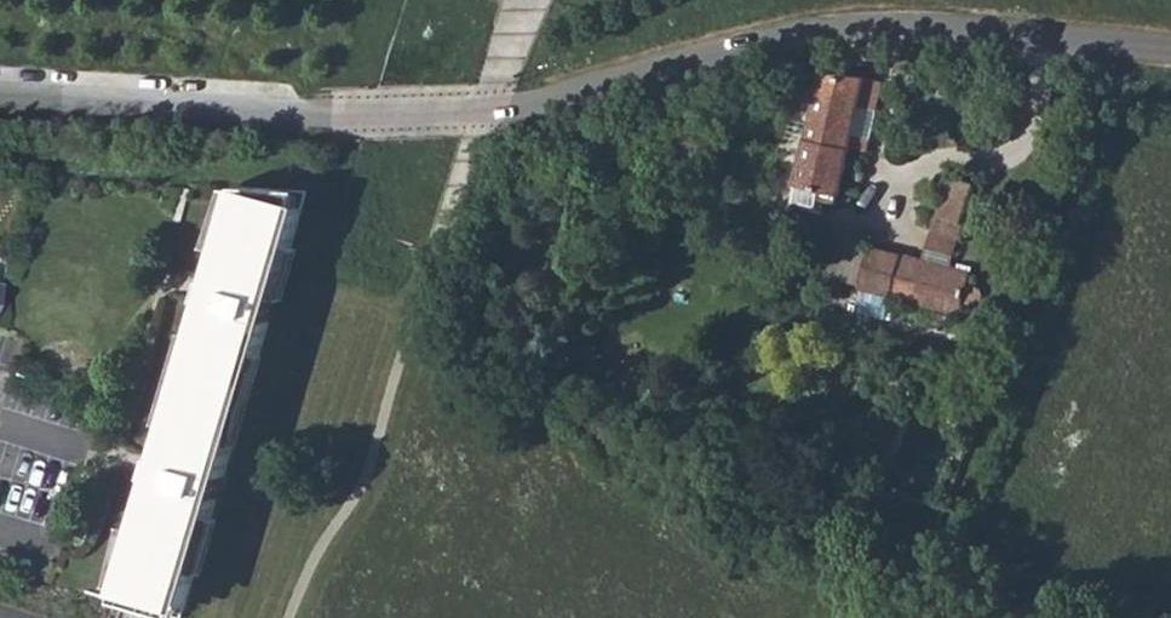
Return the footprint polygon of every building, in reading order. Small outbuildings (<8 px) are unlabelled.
[(839,194),(864,77),(821,72),(795,184),(839,194)] [(880,80),(864,77),(850,146),(865,149),(880,80)] [(948,176),(929,231),(958,237),(974,184),(948,176)] [(116,601),(174,617),(180,617),(195,569),(211,514),(232,442),(236,429),(255,367),(259,352),(276,296),(291,245),(307,190),(239,186),(226,228),(224,227),(221,234),(208,282),(213,285),(208,302),(202,300),(192,335),(188,349),(191,351),(173,412),(169,411),(165,426),(155,460),(161,461),(156,479),(150,478),(128,552),(130,553),(116,601)] [(191,190),(185,189),(175,220),(181,222),(191,190)] [(291,245),(276,296),(285,298),(300,247),(291,245)] [(859,290),(891,297),(901,256),(868,247),(859,290)] [(969,273),(901,256),(891,297),(959,316),(962,302),(965,304),(969,305),(972,304),(976,302),(978,298),(979,294),(979,289),(967,285),(969,273)] [(208,282),(205,282),(200,300),(202,300),(208,302),(213,285),(208,282)] [(192,335),(186,334),(159,424),(165,426),(169,411),(173,412),(191,351),(188,349),(192,335)] [(232,442),(238,444),(264,354),(259,352),(255,367),(236,429),(232,442)] [(155,460),(153,459),(150,468),(147,478),(150,478),(156,479),(161,461),(155,460)] [(220,516),(211,514),(195,569),(204,573),(220,516)]
